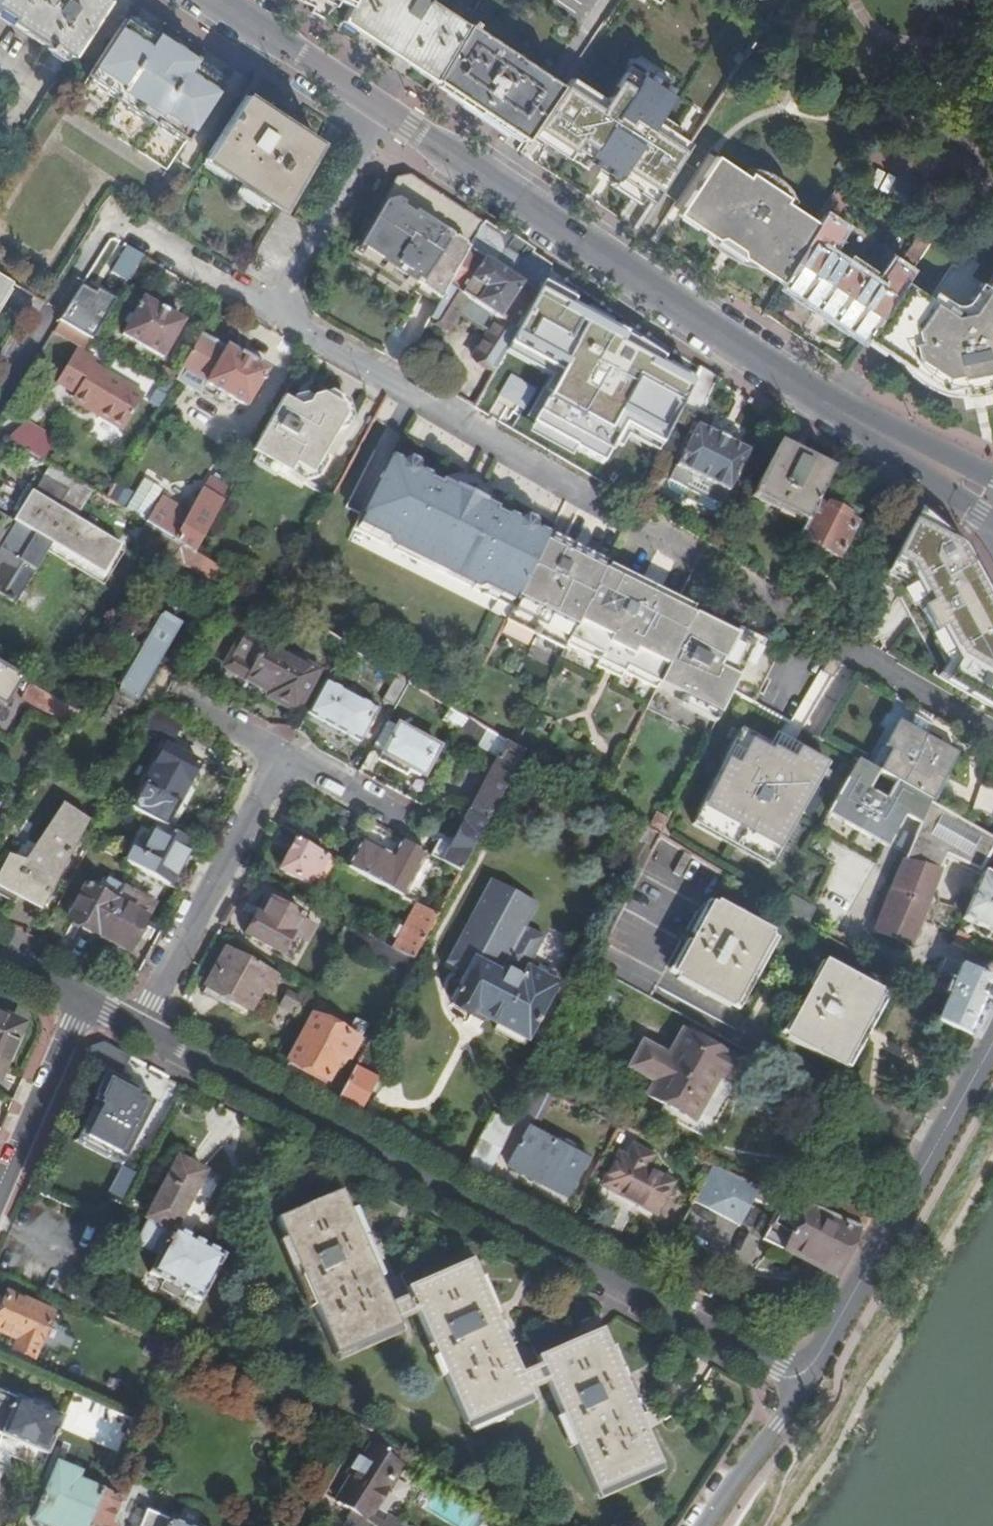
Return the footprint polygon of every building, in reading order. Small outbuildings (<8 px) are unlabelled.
[(14,19),(12,22),(49,47),(48,49),(51,52),(55,46),(72,57),(108,1),(107,0),(0,0),(0,10),(14,19)] [(340,28),(345,18),(354,0),(299,0),(317,10),(316,15),(340,28)] [(345,18),(438,79),(467,27),(426,0),(354,0),(345,18)] [(66,113),(126,151),(164,176),(221,89),(191,70),(195,65),(184,58),(180,59),(168,51),(167,47),(156,39),(152,45),(123,26),(66,113)] [(438,79),(437,81),(515,133),(550,79),(468,26),(467,27),(438,79)] [(515,133),(526,141),(562,87),(550,79),(515,133)] [(320,144),(247,95),(206,159),(283,210),(320,144)] [(767,262),(788,276),(819,225),(788,203),(790,199),(753,174),(750,178),(718,158),(685,207),(705,220),(700,229),(716,240),(724,239),(727,235),(746,248),(743,251),(745,259),(761,270),(767,262)] [(436,193),(410,175),(396,177),(355,250),(363,254),(366,250),(386,262),(388,258),(397,263),(394,269),(408,277),(412,272),(420,277),(418,280),(443,295),(483,224),(436,193)] [(943,189),(933,182),(922,185),(916,194),(918,206),(927,212),(939,210),(945,200),(943,189)] [(782,284),(867,340),(872,331),(905,282),(937,236),(924,229),(901,265),(895,262),(879,286),(850,267),(856,258),(848,253),(845,257),(837,251),(833,256),(826,252),(843,226),(834,221),(852,193),(840,187),(824,215),(825,215),(819,225),(788,276),(782,284)] [(705,220),(685,207),(679,215),(700,229),(705,220)] [(443,295),(430,319),(446,329),(462,305),(470,311),(466,316),(490,332),(473,357),(495,371),(507,346),(550,269),(530,255),(520,258),(508,251),(503,237),(483,224),(443,295)] [(742,264),(745,259),(743,251),(746,248),(727,235),(724,239),(716,240),(714,244),(723,253),(732,259),(742,264)] [(522,250),(503,237),(508,251),(520,258),(530,255),(522,250)] [(132,277),(146,254),(132,245),(117,268),(132,277)] [(761,270),(782,284),(788,276),(767,262),(761,270)] [(8,280),(0,275),(0,293),(8,280)] [(872,331),(893,345),(948,382),(992,373),(992,280),(988,288),(981,283),(972,299),(967,304),(961,306),(952,304),(935,293),(931,299),(905,282),(872,331)] [(117,301),(85,282),(64,315),(61,321),(89,338),(93,340),(117,301)] [(145,300),(124,336),(164,359),(185,323),(145,300)] [(89,338),(61,321),(55,331),(83,347),(89,338)] [(872,331),(867,340),(888,354),(893,345),(872,331)] [(228,349),(204,335),(184,368),(208,383),(207,384),(247,407),(268,371),(228,348),(228,349)] [(888,354),(915,372),(921,371),(930,376),(929,379),(945,389),(961,385),(962,388),(992,382),(992,379),(992,373),(948,382),(893,345),(888,354)] [(99,412),(97,415),(123,431),(144,396),(95,365),(98,360),(78,348),(57,382),(75,393),(74,396),(99,412)] [(173,388),(180,375),(167,367),(159,379),(173,388)] [(718,380),(704,371),(682,415),(696,421),(718,380)] [(152,404),(161,409),(172,389),(163,383),(152,404)] [(302,408),(285,398),(253,454),(292,477),(298,467),(315,477),(341,432),(350,429),(356,419),(351,402),(334,393),(315,400),(312,405),(302,408)] [(71,399),(97,415),(99,412),(74,396),(71,399)] [(21,447),(35,428),(25,422),(8,441),(20,449),(21,447)] [(21,447),(43,460),(55,440),(35,428),(21,447)] [(748,453),(696,428),(677,467),(728,493),(748,453)] [(828,482),(831,477),(776,450),(766,469),(787,479),(794,465),(828,482)] [(438,487),(434,485),(428,482),(429,478),(417,473),(411,474),(401,471),(399,464),(387,458),(352,529),(398,552),(511,610),(541,552),(548,538),(535,531),(528,534),(520,529),(518,523),(517,522),(506,517),(504,520),(493,515),(495,511),(480,504),(479,505),(454,493),(455,491),(439,484),(438,487)] [(400,461),(399,464),(401,471),(411,474),(417,473),(415,464),(407,460),(400,461)] [(822,492),(828,482),(794,465),(787,479),(766,469),(755,492),(809,520),(817,504),(822,492)] [(37,571),(53,545),(101,573),(118,545),(60,509),(69,493),(44,477),(16,524),(21,527),(15,536),(10,533),(9,535),(0,550),(0,560),(19,572),(24,564),(37,571)] [(148,524),(153,515),(151,513),(164,492),(145,481),(127,511),(148,524)] [(182,545),(196,554),(224,504),(204,492),(191,514),(163,499),(153,515),(148,524),(182,545)] [(809,520),(755,492),(752,498),(806,525),(809,520)] [(859,511),(822,492),(817,504),(853,523),(859,511)] [(806,525),(799,540),(838,560),(856,525),(853,523),(817,504),(809,520),(806,525)] [(915,511),(880,581),(900,593),(944,664),(937,679),(991,710),(992,710),(992,585),(971,546),(964,536),(915,511)] [(518,521),(517,522),(518,523),(520,529),(528,534),(535,531),(535,530),(533,523),(525,519),(518,521)] [(9,535),(0,530),(0,550),(9,535)] [(187,566),(221,587),(228,573),(196,554),(182,545),(161,579),(174,588),(187,566)] [(541,552),(511,610),(506,620),(565,650),(566,647),(602,575),(604,573),(579,561),(573,573),(562,567),(568,554),(559,549),(554,559),(541,552)] [(15,599),(7,593),(19,572),(0,560),(0,594),(13,602),(15,599)] [(19,572),(33,579),(37,571),(24,564),(19,572)] [(19,601),(33,579),(19,572),(7,593),(15,599),(19,601)] [(638,591),(602,575),(566,647),(597,662),(595,667),(620,680),(623,675),(655,692),(657,688),(659,684),(692,618),(656,600),(653,606),(646,609),(642,617),(631,611),(634,605),(636,605),(637,604),(635,597),(638,591)] [(118,688),(137,699),(181,625),(163,614),(118,688)] [(719,628),(693,615),(692,618),(717,632),(719,628)] [(682,701),(718,719),(732,691),(755,647),(719,628),(717,632),(692,618),(659,684),(683,697),(682,701)] [(245,634),(235,652),(255,662),(245,680),(272,694),(269,699),(294,712),(314,676),(262,648),(264,644),(245,634)] [(255,662),(235,652),(226,671),(245,680),(255,662)] [(21,679),(0,667),(0,704),(5,707),(21,679)] [(384,701),(395,708),(409,684),(397,677),(384,701)] [(326,680),(308,714),(360,742),(378,710),(326,680)] [(28,694),(76,722),(81,714),(29,684),(25,690),(29,692),(28,694)] [(657,688),(682,701),(683,697),(659,684),(657,688)] [(456,687),(447,706),(460,714),(470,694),(456,687)] [(134,703),(137,699),(118,688),(117,692),(134,703)] [(171,743),(182,723),(155,709),(143,728),(171,743)] [(898,723),(872,770),(932,801),(958,755),(943,747),(950,734),(916,715),(908,728),(898,723)] [(469,720),(451,753),(467,762),(485,730),(469,720)] [(406,758),(413,762),(428,769),(442,742),(403,722),(385,755),(403,764),(406,758)] [(791,758),(736,730),(689,826),(769,870),(829,764),(796,746),(791,758)] [(487,823),(524,753),(506,742),(469,813),(487,823)] [(178,775),(189,781),(198,763),(163,745),(144,784),(167,796),(178,775)] [(847,783),(828,817),(885,848),(903,814),(889,807),(892,800),(925,818),(931,803),(872,770),(843,753),(836,764),(842,781),(847,783)] [(410,768),(413,762),(406,758),(403,764),(410,768)] [(178,802),(189,781),(178,775),(167,796),(178,802)] [(904,862),(941,871),(947,858),(961,865),(979,873),(992,848),(992,838),(969,824),(931,803),(925,818),(904,862)] [(8,857),(0,873),(0,888),(41,911),(89,823),(62,809),(24,865),(8,857)] [(469,813),(467,812),(449,847),(439,842),(431,855),(461,872),(487,823),(469,813)] [(632,872),(639,876),(659,836),(635,822),(626,838),(635,843),(628,856),(624,857),(621,858),(619,861),(618,865),(619,869),(622,873),(626,874),(632,872)] [(137,869),(169,887),(191,843),(159,827),(137,869)] [(326,856),(296,840),(279,870),(298,880),(299,878),(311,884),(326,856)] [(364,841),(349,868),(402,897),(425,852),(403,840),(394,858),(364,841)] [(983,875),(979,883),(974,882),(970,890),(975,893),(973,899),(961,894),(959,898),(949,893),(961,865),(947,858),(941,871),(933,891),(934,892),(939,893),(940,904),(966,911),(963,920),(992,934),(992,880),(983,875)] [(880,920),(874,935),(909,950),(916,935),(919,937),(930,910),(927,908),(934,892),(933,891),(941,871),(904,862),(891,894),(885,891),(874,917),(880,920)] [(474,1010),(485,1016),(498,1023),(495,1029),(523,1045),(534,1025),(535,1027),(540,1018),(538,1017),(555,985),(526,970),(543,937),(525,927),(537,904),(491,878),(446,960),(461,968),(454,981),(460,986),(452,1002),(473,1014),(474,1010)] [(69,920),(97,935),(114,903),(86,887),(69,920)] [(114,903),(145,919),(146,920),(154,905),(122,888),(114,903)] [(260,916),(270,899),(265,896),(255,914),(260,916)] [(302,917),(270,899),(260,916),(255,914),(245,934),(280,953),(291,933),(304,940),(311,926),(300,919),(302,917)] [(114,903),(97,935),(127,952),(145,919),(114,903)] [(687,960),(677,979),(730,1008),(769,935),(717,907),(706,926),(702,924),(684,958),(687,960)] [(422,908),(399,952),(414,960),(437,916),(422,908)] [(399,952),(360,931),(353,945),(407,974),(414,960),(399,952)] [(953,944),(967,950),(972,938),(958,932),(953,944)] [(267,992),(275,977),(225,951),(206,987),(249,1010),(261,989),(267,992)] [(970,1038),(979,1017),(990,993),(992,985),(992,982),(946,961),(940,973),(955,979),(950,989),(938,984),(936,991),(948,997),(937,1022),(970,1038)] [(787,1038),(840,1067),(879,994),(827,965),(813,991),(810,991),(799,1011),(801,1013),(787,1038)] [(300,999),(287,992),(280,1007),(292,1014),(300,999)] [(481,1022),(485,1016),(474,1010),(473,1014),(472,1016),(481,1022)] [(7,1065),(20,1036),(15,1033),(19,1021),(0,1013),(0,1062),(7,1065)] [(313,1017),(283,1071),(301,1081),(322,1092),(330,1077),(336,1080),(344,1066),(338,1063),(342,1056),(348,1060),(349,1060),(359,1041),(313,1017)] [(653,1101),(699,1126),(725,1079),(742,1089),(752,1071),(689,1035),(674,1062),(649,1049),(636,1073),(661,1086),(653,1101)] [(118,1079),(131,1057),(104,1043),(91,1047),(85,1061),(118,1079)] [(364,1054),(339,1100),(359,1111),(379,1073),(367,1066),(371,1058),(364,1054)] [(344,1066),(348,1060),(342,1056),(338,1063),(344,1066)] [(102,1080),(80,1143),(127,1159),(149,1096),(102,1080)] [(532,1087),(519,1112),(534,1120),(548,1094),(532,1087)] [(493,1115),(466,1167),(486,1178),(513,1125),(493,1115)] [(512,1169),(542,1185),(544,1181),(569,1195),(587,1161),(532,1131),(512,1169)] [(656,1215),(657,1212),(672,1183),(644,1168),(651,1157),(632,1147),(626,1159),(618,1155),(603,1186),(656,1215)] [(206,1173),(179,1159),(148,1218),(151,1220),(138,1244),(160,1255),(150,1273),(201,1300),(224,1256),(175,1231),(206,1173)] [(712,1166),(692,1203),(742,1225),(761,1187),(712,1166)] [(544,1181),(542,1185),(567,1199),(569,1195),(544,1181)] [(660,1214),(657,1212),(656,1215),(603,1186),(596,1199),(654,1230),(659,1220),(660,1214)] [(401,1329),(342,1192),(277,1220),(336,1356),(401,1329)] [(764,1240),(807,1263),(823,1214),(818,1212),(786,1198),(772,1226),(764,1240)] [(823,1214),(863,1231),(873,1213),(842,1200),(836,1213),(821,1207),(818,1212),(823,1214)] [(807,1263),(837,1280),(863,1231),(823,1214),(807,1263)] [(406,1285),(464,1420),(529,1393),(470,1257),(406,1285)] [(8,1294),(0,1312),(0,1332),(18,1340),(14,1349),(34,1358),(53,1313),(8,1294)] [(537,1359),(596,1495),(656,1469),(598,1334),(537,1359)] [(48,1455),(65,1418),(0,1391),(0,1434),(48,1455)] [(340,1525),(341,1525),(376,1525),(363,1518),(372,1505),(375,1507),(386,1490),(383,1488),(388,1480),(391,1482),(402,1464),(372,1446),(363,1461),(359,1459),(349,1476),(353,1478),(337,1503),(349,1511),(340,1525)] [(104,1494),(55,1473),(44,1498),(41,1497),(37,1505),(41,1506),(35,1520),(49,1525),(90,1525),(104,1494)] [(110,1525),(120,1501),(104,1494),(90,1525),(113,1525),(110,1525)] [(147,1511),(141,1525),(184,1525),(147,1511)]
